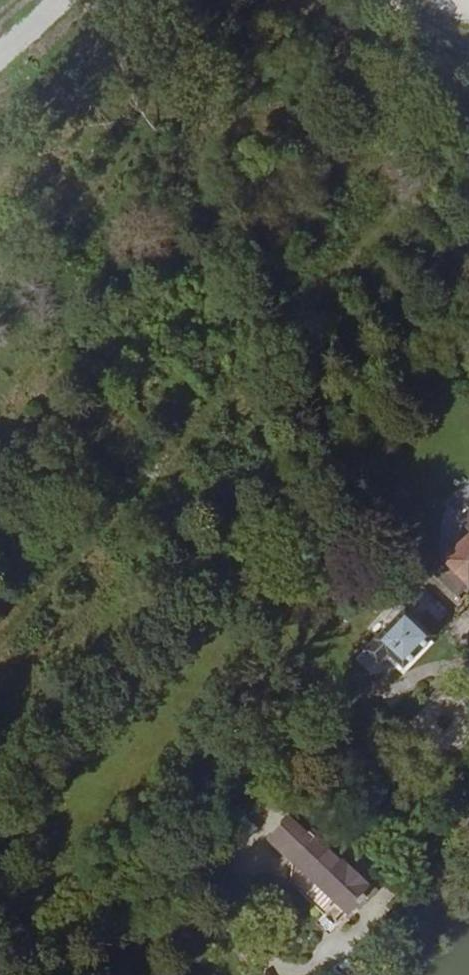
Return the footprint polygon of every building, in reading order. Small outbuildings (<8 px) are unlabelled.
[(450,129),(455,134),(468,117),(468,106),(450,129)] [(460,519),(468,529),(468,511),(460,519)] [(420,535),(407,545),(417,555),(428,545),(420,535)] [(458,596),(468,584),(468,585),(468,538),(433,570),(458,596)] [(425,589),(420,594),(445,618),(450,613),(425,589)] [(410,605),(420,594),(415,590),(406,600),(410,605)] [(445,618),(420,594),(410,605),(366,651),(379,664),(389,654),(394,659),(404,669),(436,637),(431,632),(445,618)] [(379,664),(366,651),(359,658),(374,673),(376,674),(381,673),(394,659),(389,654),(379,664)] [(294,814),(287,820),(308,840),(314,834),(294,814)] [(308,840),(287,820),(273,836),(295,856),(350,908),(371,888),(346,864),(340,858),(314,834),(308,840)] [(343,855),(340,858),(346,864),(348,861),(343,855)] [(350,908),(295,856),(292,884),(300,890),(335,923),(350,908)]
